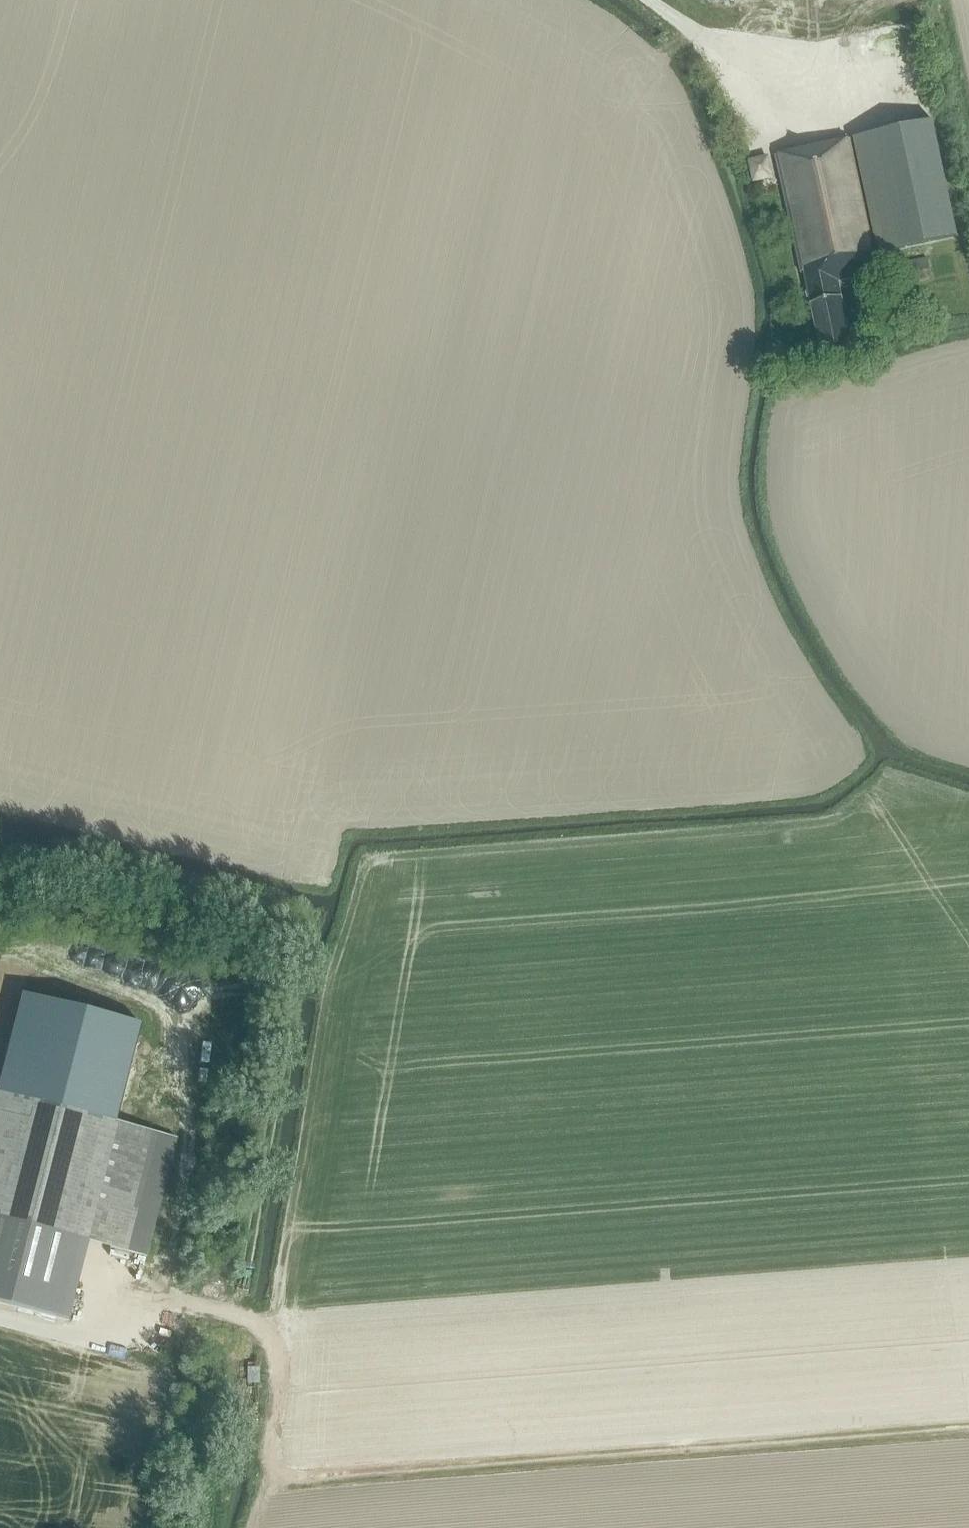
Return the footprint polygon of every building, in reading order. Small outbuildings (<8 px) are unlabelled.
[(854,138),(879,256),(958,239),(933,121),(854,138)] [(880,273),(850,139),(775,156),(801,273),(804,272),(807,289),(805,292),(807,299),(810,300),(823,358),(853,352),(838,282),(880,273)] [(753,182),(771,178),(766,158),(749,162),(753,182)] [(913,283),(931,279),(927,258),(909,261),(913,283)] [(67,1320),(87,1244),(125,1254),(156,1135),(98,1120),(100,1111),(93,1109),(90,1118),(0,1094),(0,1303),(67,1320)]
